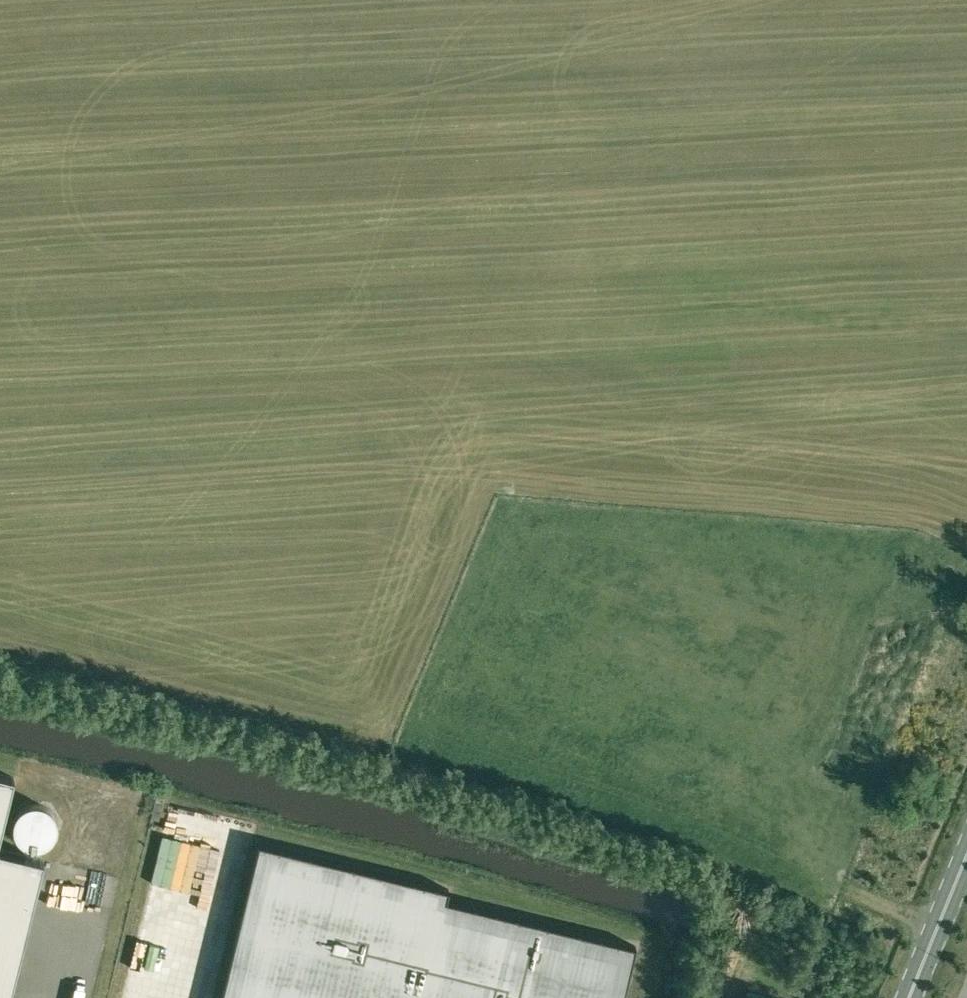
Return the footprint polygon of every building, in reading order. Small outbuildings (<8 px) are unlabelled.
[(14,776),(0,773),(0,832),(14,776)] [(57,838),(54,794),(28,796),(30,824),(23,825),(23,828),(36,827),(36,840),(57,838)] [(125,997),(198,997),(240,825),(171,808),(125,997)] [(635,945),(445,899),(448,888),(257,842),(219,997),(622,997),(635,945)] [(43,859),(0,849),(0,997),(9,997),(43,859)]
